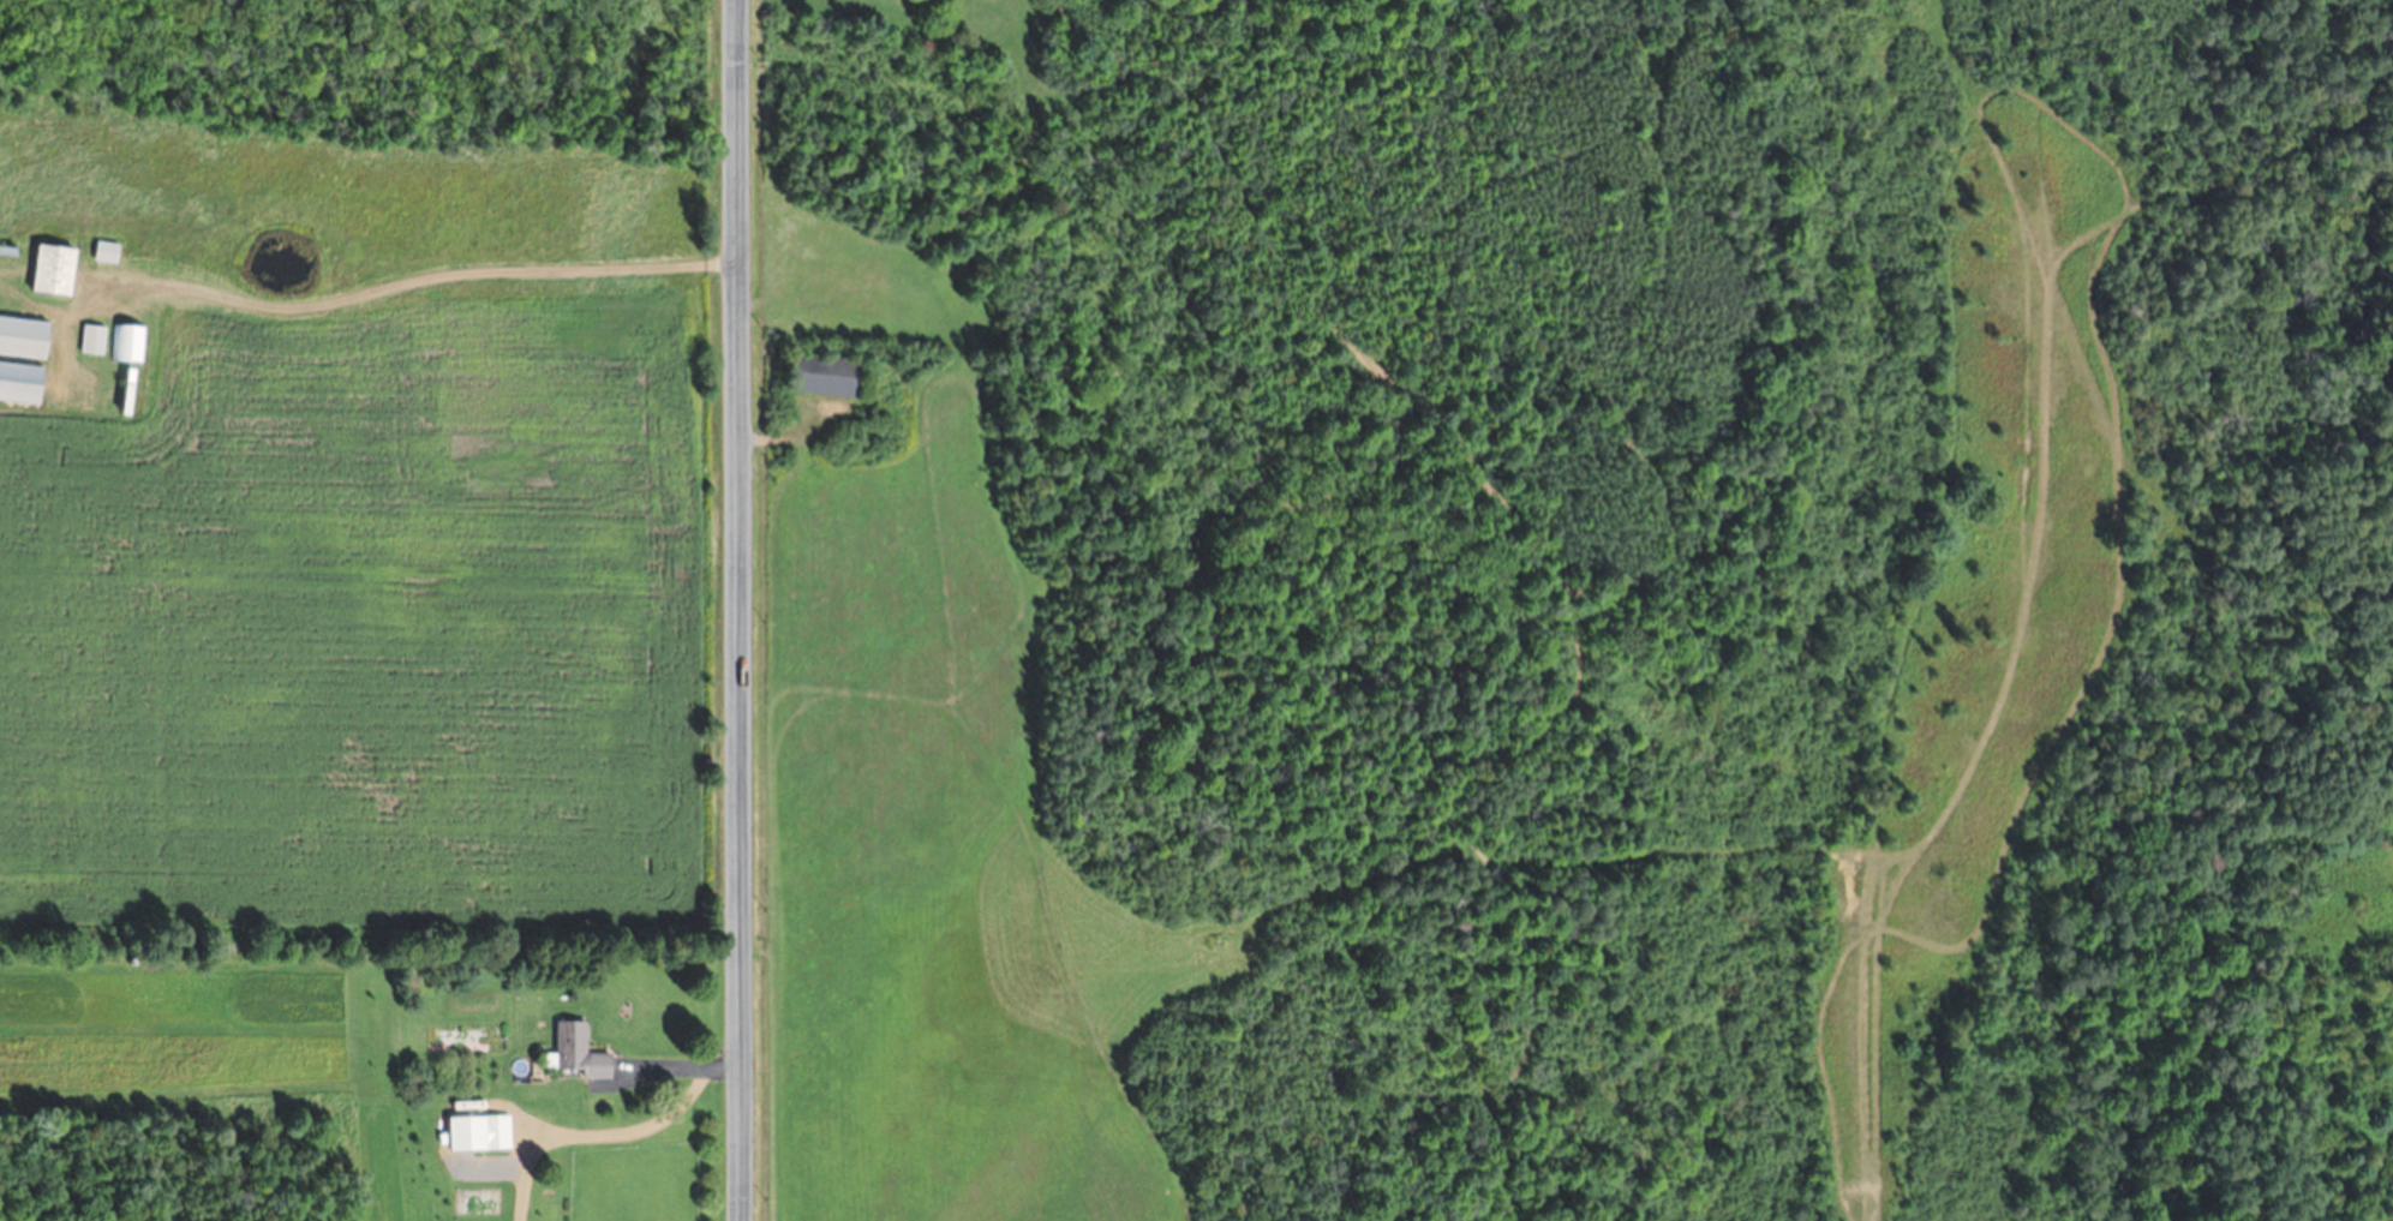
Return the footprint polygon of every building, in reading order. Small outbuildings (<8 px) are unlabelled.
[(121,244),(98,243),(97,261),(120,263),(121,244)] [(79,248),(40,245),(35,293),(74,297),(79,248)] [(49,360),(53,322),(0,317),(0,355),(49,360)] [(82,353),(104,354),(106,326),(83,325),(82,353)] [(145,326),(113,325),(112,361),(144,362),(145,326)] [(862,398),(866,360),(793,353),(789,390),(862,398)] [(46,366),(0,362),(0,400),(43,403),(46,366)] [(588,1021),(557,1021),(557,1076),(613,1076),(613,1053),(588,1053),(588,1021)] [(513,1149),(513,1116),(470,1116),(471,1149),(513,1149)]
